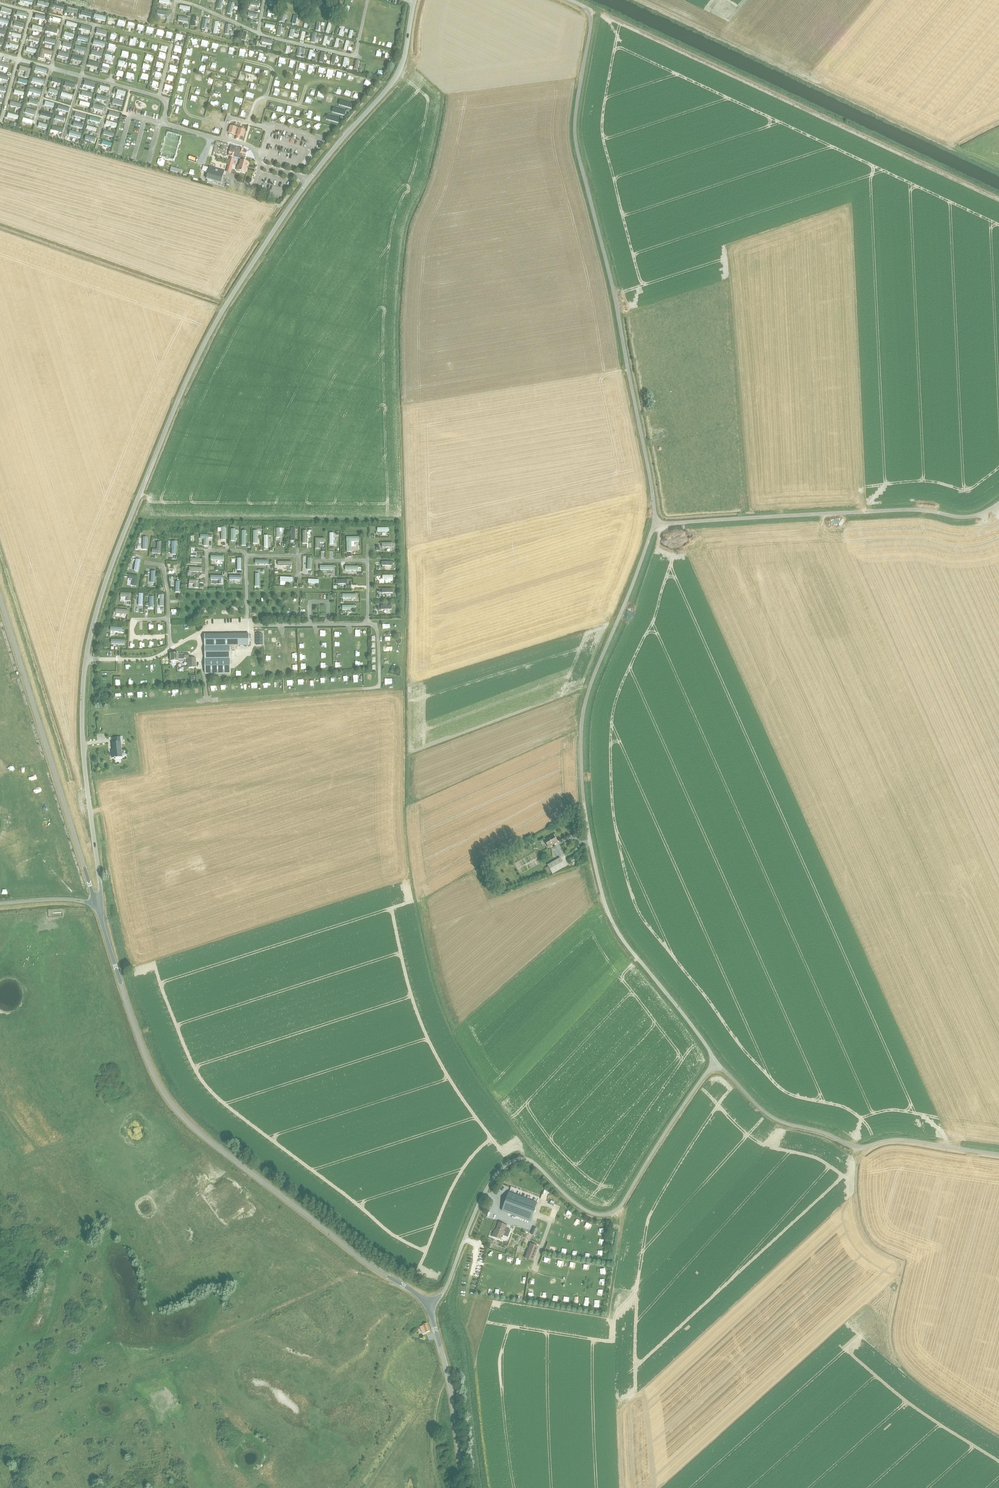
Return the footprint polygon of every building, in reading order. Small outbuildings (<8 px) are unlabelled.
[(171,54),(178,56),(180,49),(173,47),(171,54)] [(41,49),(39,59),(43,59),(44,54),(51,56),(52,52),(41,49)] [(31,69),(20,66),(18,71),(25,73),(24,78),(28,79),(31,69)] [(355,91),(351,96),(355,100),(360,96),(355,91)] [(230,126),(228,133),(237,135),(236,138),(239,139),(240,136),(243,137),(245,130),(243,130),(244,128),(235,126),(234,127),(230,126)] [(245,160),(245,157),(247,151),(246,151),(231,146),(228,156),(241,159),(239,166),(238,166),(237,170),(237,171),(239,172),(240,171),(245,173),(248,163),(244,161),(244,160),(245,160)] [(221,183),(224,171),(209,167),(206,179),(221,183)] [(359,541),(359,536),(346,537),(347,551),(351,551),(351,541),(359,541)] [(324,538),(315,538),(315,548),(319,548),(319,542),(324,542),(324,538)] [(145,539),(136,539),(136,551),(144,552),(145,539)] [(161,543),(157,543),(157,550),(152,550),(152,554),(161,554),(161,543)] [(288,564),(275,563),(274,567),(283,568),(283,573),(287,573),(288,564)] [(138,577),(129,575),(128,579),(133,580),(132,586),(136,587),(138,577)] [(223,576),(211,576),(211,580),(219,580),(219,584),(223,584),(223,576)] [(199,581),(190,580),(189,584),(194,585),(194,588),(198,589),(199,581)] [(131,594),(121,594),(121,598),(126,598),(126,602),(131,602),(131,594)] [(249,634),(235,634),(205,635),(205,674),(230,674),(230,646),(249,646),(249,634)] [(178,654),(171,654),(171,662),(171,664),(172,665),(175,665),(176,664),(176,662),(178,662),(178,660),(184,660),(184,658),(187,658),(187,660),(189,660),(189,658),(189,654),(184,654),(178,654)] [(113,742),(112,742),(113,753),(112,753),(112,758),(120,757),(122,757),(122,753),(120,741),(122,741),(121,737),(113,738),(113,742)] [(548,848),(557,842),(553,836),(544,841),(548,848)] [(545,869),(548,875),(552,873),(552,874),(565,867),(560,858),(547,865),(548,867),(545,869)] [(530,1221),(537,1203),(508,1192),(502,1211),(530,1221)] [(494,1232),(492,1236),(499,1239),(501,1235),(503,1235),(508,1237),(510,1230),(505,1228),(506,1226),(499,1223),(495,1232),(494,1232)] [(532,1261),(538,1246),(530,1244),(525,1258),(532,1261)] [(423,1325),(420,1326),(420,1327),(421,1329),(422,1332),(425,1331),(426,1332),(430,1331),(427,1323),(423,1324),(423,1325)]
